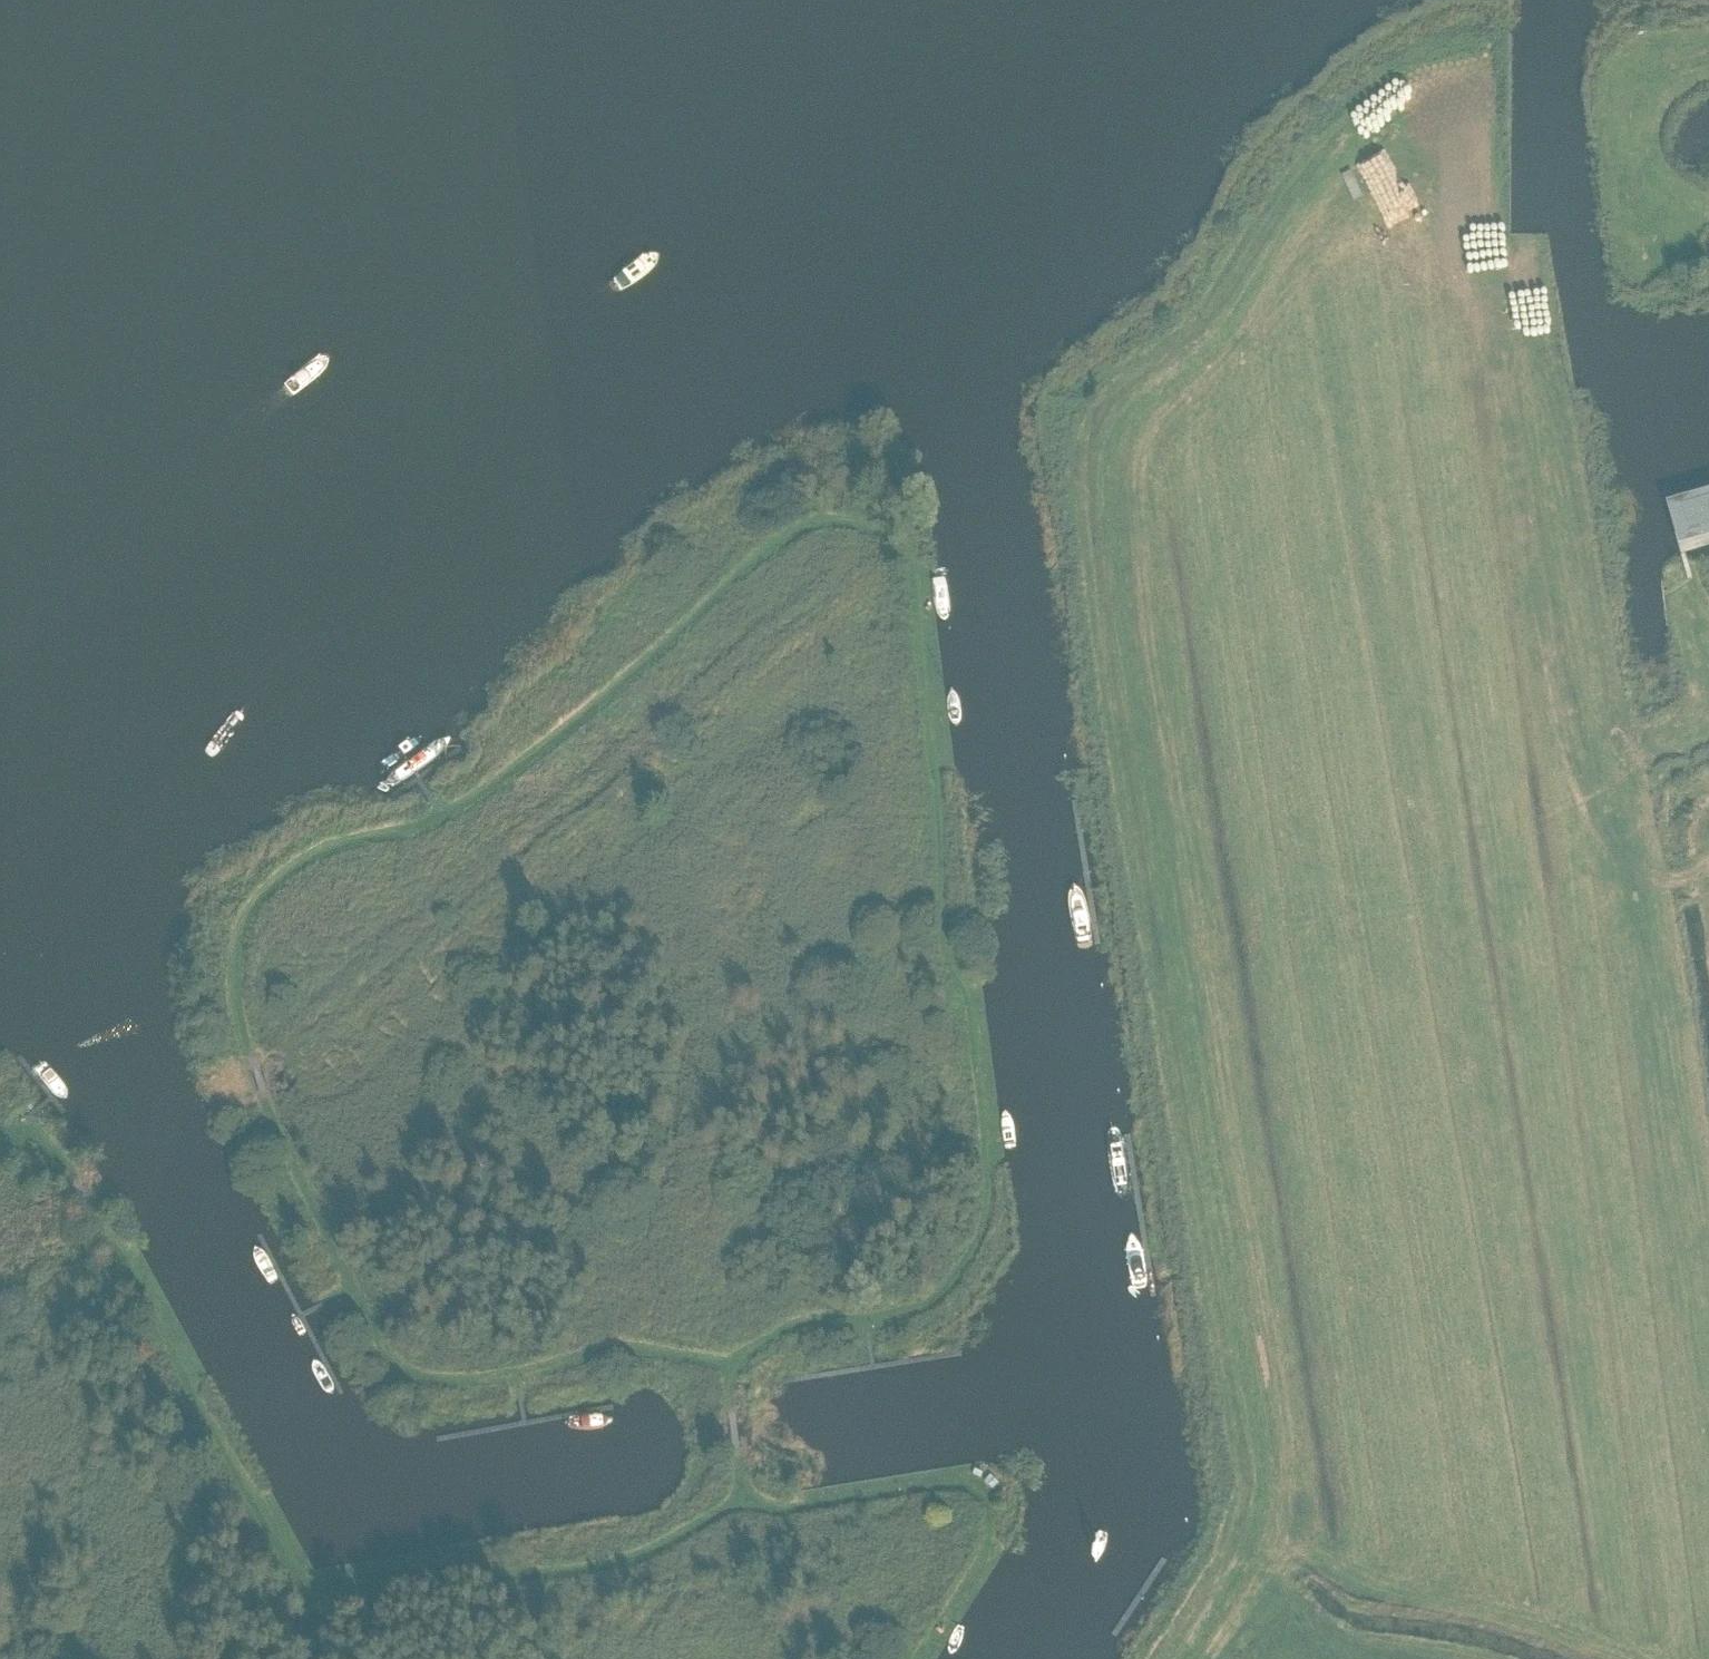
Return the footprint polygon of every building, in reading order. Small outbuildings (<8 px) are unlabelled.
[(1666,501),(1682,553),(1708,545),(1708,488),(1666,501)]
